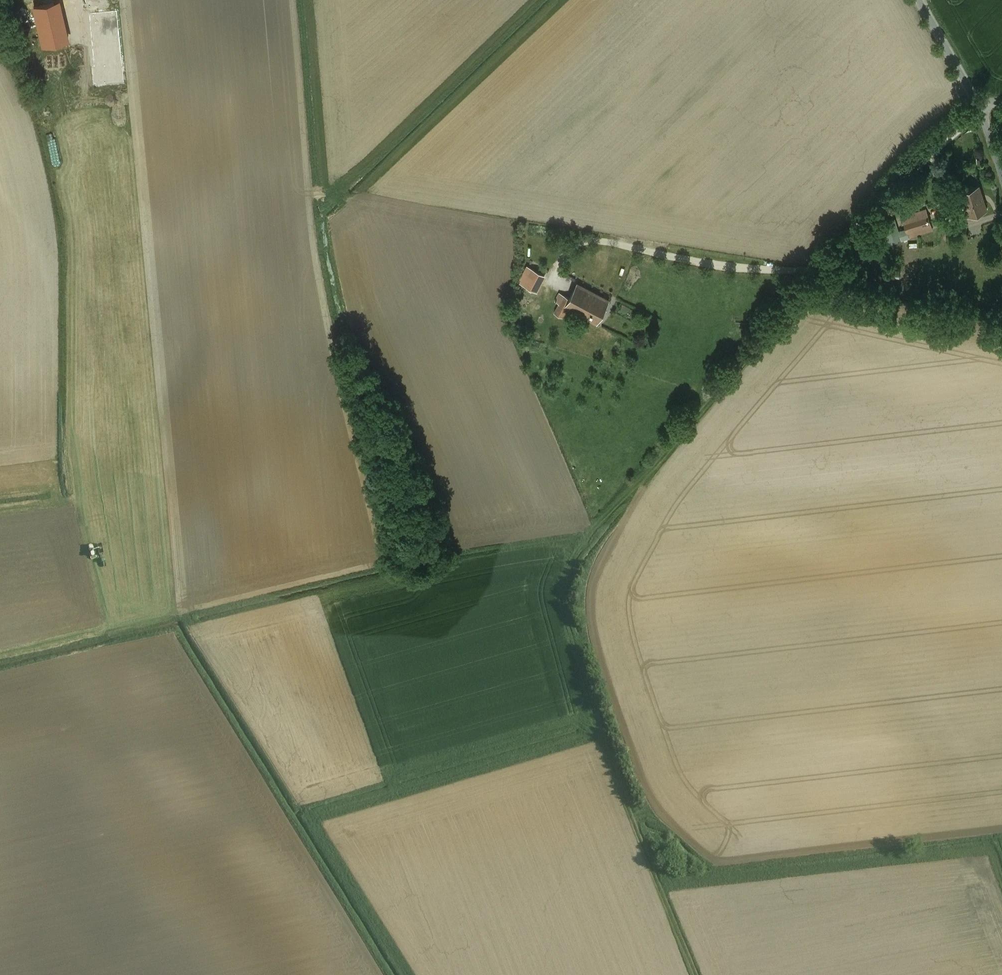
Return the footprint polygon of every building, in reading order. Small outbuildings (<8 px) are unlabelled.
[(34,7),(42,46),(68,40),(59,2),(34,7)] [(85,15),(92,87),(123,84),(116,12),(85,15)] [(985,209),(978,186),(960,191),(963,203),(967,214),(967,215),(985,209)] [(910,196),(913,206),(922,203),(919,194),(910,196)] [(967,214),(963,203),(956,205),(960,216),(967,214)] [(906,229),(908,237),(932,230),(925,209),(902,216),(906,229)] [(899,240),(908,237),(906,229),(897,231),(894,218),(881,223),(888,244),(898,240),(898,241),(899,241),(899,240)] [(517,281),(536,291),(545,274),(525,264),(517,281)] [(576,283),(569,297),(565,305),(568,308),(597,323),(609,300),(576,283)] [(563,317),(568,308),(565,305),(569,297),(558,291),(554,298),(560,301),(554,312),(563,317)]
